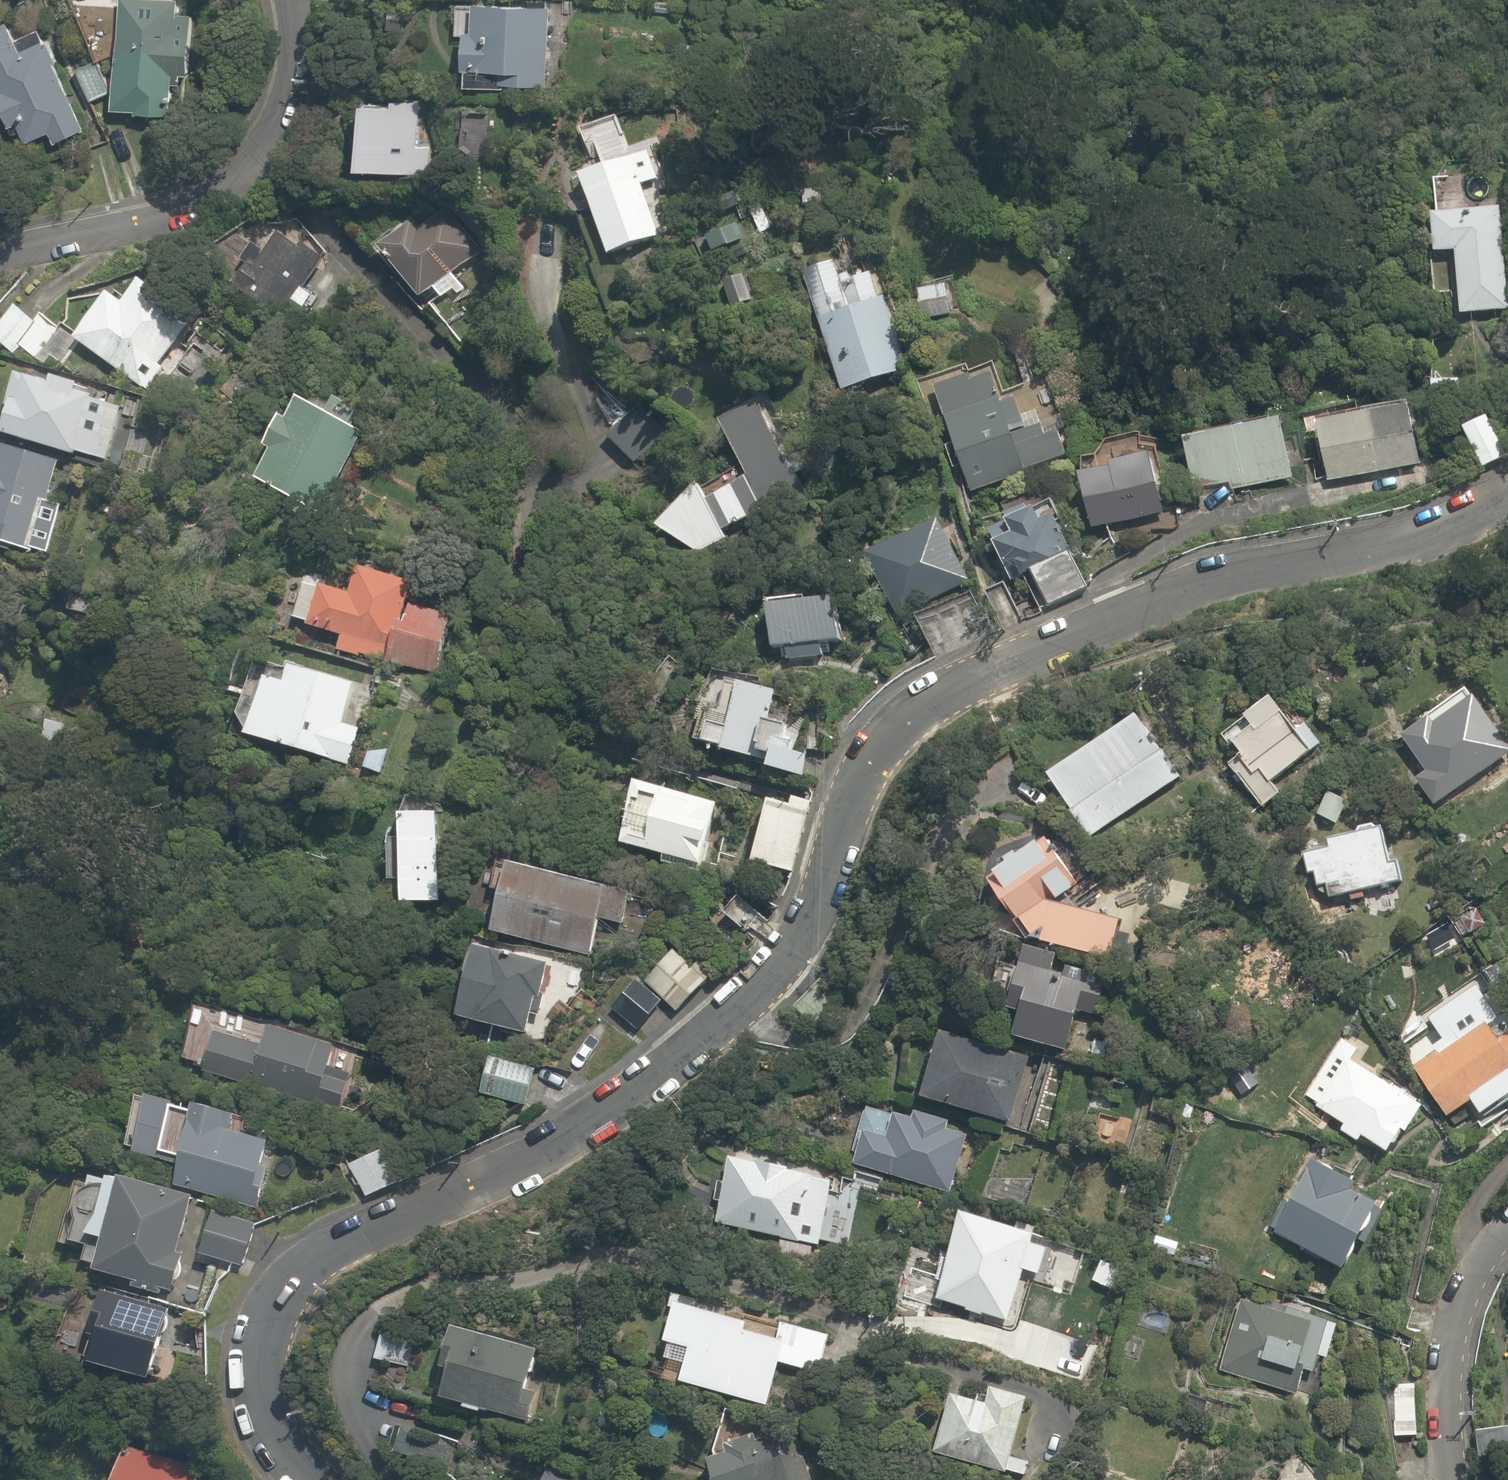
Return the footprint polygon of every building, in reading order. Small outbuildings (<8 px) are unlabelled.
[(64,0),(75,12),(116,60),(113,103),(172,107),(175,68),(182,68),(184,35),(178,34),(180,0),(64,0)] [(551,12),(551,1),(506,0),(453,0),(452,34),(465,35),(463,87),(548,89),(550,50),(565,50),(567,13),(551,12)] [(23,46),(10,20),(0,25),(0,74),(6,85),(0,88),(0,96),(12,119),(17,117),(30,141),(52,129),(59,142),(89,126),(43,36),(23,46)] [(94,53),(74,61),(90,96),(109,87),(94,53)] [(394,84),(393,101),(364,99),(361,167),(435,170),(438,103),(439,86),(394,84)] [(578,175),(609,255),(668,232),(637,153),(578,175)] [(828,180),(804,177),(801,205),(824,208),(828,180)] [(759,196),(745,201),(760,234),(773,228),(759,196)] [(416,230),(410,222),(380,247),(423,298),(434,289),(447,304),(469,286),(456,270),(484,246),(447,203),(416,230)] [(1433,211),(1437,252),(1455,251),(1460,311),(1507,308),(1507,307),(1500,206),(1433,211)] [(261,223),(239,272),(255,279),(248,295),(294,315),(323,251),(261,223)] [(908,368),(884,295),(876,268),(844,279),(838,260),(805,271),(819,316),(842,389),(908,368)] [(170,383),(189,350),(183,346),(206,308),(128,261),(113,286),(103,280),(75,326),(10,287),(0,304),(0,353),(61,367),(75,345),(150,389),(158,376),(170,383)] [(738,271),(721,279),(734,310),(752,302),(738,271)] [(948,280),(913,288),(920,321),(955,314),(948,280)] [(999,396),(989,367),(936,385),(972,492),(1070,458),(1044,381),(999,396)] [(50,380),(17,371),(6,433),(77,457),(76,461),(118,473),(123,457),(154,466),(163,433),(150,429),(154,413),(131,407),(134,395),(53,372),(50,380)] [(317,389),(310,400),(300,394),(252,473),(278,489),(268,507),(294,523),(305,505),(318,513),(366,434),(327,410),(334,399),(317,389)] [(703,478),(658,526),(700,556),(732,541),(727,531),(768,512),(776,529),(812,512),(760,400),(723,417),(749,472),(709,491),(703,478)] [(644,402),(608,433),(634,464),(670,433),(644,402)] [(1331,422),(1340,481),(1423,467),(1413,409),(1331,422)] [(1284,416),(1185,435),(1197,499),(1296,481),(1284,416)] [(1494,418),(1471,427),(1486,466),(1507,457),(1507,452),(1494,418)] [(1,440),(0,442),(0,552),(12,555),(13,550),(33,555),(35,549),(50,554),(66,500),(49,495),(60,456),(1,440)] [(1150,457),(1083,477),(1099,532),(1167,512),(1150,457)] [(1006,512),(1010,521),(989,532),(1014,586),(1035,576),(1051,609),(1093,589),(1052,501),(1033,510),(1029,501),(1006,512)] [(941,521),(872,552),(900,615),(969,584),(941,521)] [(409,599),(414,578),(309,553),(294,619),(337,629),(333,647),(438,672),(453,610),(409,599)] [(841,596),(771,602),(775,651),(845,645),(841,596)] [(348,764),(360,723),(344,718),(355,680),(258,650),(234,729),(348,764)] [(798,726),(771,720),(779,688),(730,676),(722,710),(708,707),(699,743),(713,747),(759,758),(761,748),(775,752),(770,770),(804,778),(810,753),(793,749),(798,726)] [(1463,689),(1396,735),(1419,769),(1408,777),(1428,805),(1506,751),(1463,689)] [(1223,762),(1262,812),(1288,792),(1282,783),(1332,744),(1306,711),(1287,710),(1273,691),(1219,733),(1234,753),(1223,762)] [(1139,710),(1048,771),(1093,837),(1184,775),(1139,710)] [(721,802),(644,781),(626,845),(703,866),(721,802)] [(812,809),(772,800),(757,862),(797,872),(812,809)] [(1327,887),(1329,900),(1409,886),(1403,856),(1393,858),(1387,825),(1326,835),(1327,843),(1301,848),(1307,878),(1318,876),(1321,890),(1327,887)] [(1042,941),(1111,957),(1121,918),(1056,903),(1081,886),(1049,839),(990,878),(1029,936),(1045,929),(1042,941)] [(447,860),(413,861),(414,891),(448,891),(447,860)] [(512,861),(510,869),(497,866),(491,887),(504,891),(494,930),(595,957),(604,920),(622,925),(631,893),(613,888),(512,861)] [(1059,953),(1026,944),(1007,1011),(1020,1015),(1013,1039),(1072,1056),(1084,1015),(1101,1019),(1109,989),(1053,974),(1059,953)] [(686,945),(650,980),(679,1010),(715,976),(686,945)] [(525,1035),(542,1038),(552,1023),(546,1017),(560,1000),(566,1005),(577,991),(584,959),(524,946),(521,958),(480,948),(469,999),(461,998),(456,1019),(464,1021),(525,1035)] [(639,978),(612,1009),(636,1029),(663,998),(639,978)] [(183,1063),(205,1070),(341,1113),(354,1073),(331,1066),(337,1044),(270,1023),(263,1044),(241,1038),(246,1022),(201,1008),(183,1063)] [(1440,1121),(1464,1104),(1472,1115),(1499,1097),(1490,1084),(1507,1072),(1507,1063),(1476,1016),(1403,1067),(1440,1121)] [(1032,1057),(945,1032),(926,1099),(1012,1124),(1032,1057)] [(1360,1138),(1384,1153),(1416,1104),(1346,1060),(1354,1048),(1338,1038),(1299,1099),(1335,1122),(1329,1131),(1354,1147),(1360,1138)] [(489,1054),(479,1091),(524,1104),(534,1067),(489,1054)] [(243,1111),(203,1099),(143,1081),(123,1149),(175,1164),(186,1168),(182,1184),(258,1206),(278,1140),(238,1128),(243,1111)] [(916,1117),(869,1103),(854,1151),(862,1154),(858,1166),(953,1194),(970,1136),(950,1130),(952,1121),(918,1111),(916,1117)] [(391,1147),(354,1165),(369,1197),(406,1179),(391,1147)] [(1397,1195),(1324,1154),(1279,1232),(1356,1265),(1397,1195)] [(836,1182),(735,1159),(720,1223),(822,1246),(836,1182)] [(115,1173),(97,1234),(108,1237),(98,1271),(164,1291),(174,1294),(187,1253),(176,1250),(192,1196),(115,1173)] [(1059,1237),(970,1208),(942,1296),(1015,1320),(1032,1269),(1047,1274),(1059,1237)] [(255,1223),(219,1212),(205,1255),(242,1266),(255,1223)] [(1183,1236),(1157,1229),(1151,1250),(1178,1257),(1183,1236)] [(99,1346),(94,1365),(148,1381),(171,1303),(107,1284),(89,1343),(99,1346)] [(751,1314),(678,1294),(664,1347),(691,1354),(683,1382),(767,1404),(779,1359),(824,1371),(833,1339),(782,1326),(779,1338),(747,1330),(751,1314)] [(1336,1317),(1247,1297),(1224,1369),(1307,1391),(1313,1365),(1324,1369),(1336,1317)] [(555,1350),(464,1323),(443,1390),(534,1418),(555,1350)] [(1419,1381),(1395,1380),(1392,1437),(1416,1438),(1419,1381)] [(999,1401),(965,1392),(948,1452),(1021,1470),(1042,1395),(1002,1385),(999,1401)] [(721,1438),(734,1479),(761,1479),(775,1476),(776,1479),(808,1479),(794,1434),(767,1442),(762,1426),(721,1438)] [(127,1445),(116,1479),(220,1479),(222,1473),(127,1445)] [(549,1465),(545,1479),(604,1479),(549,1465)]
